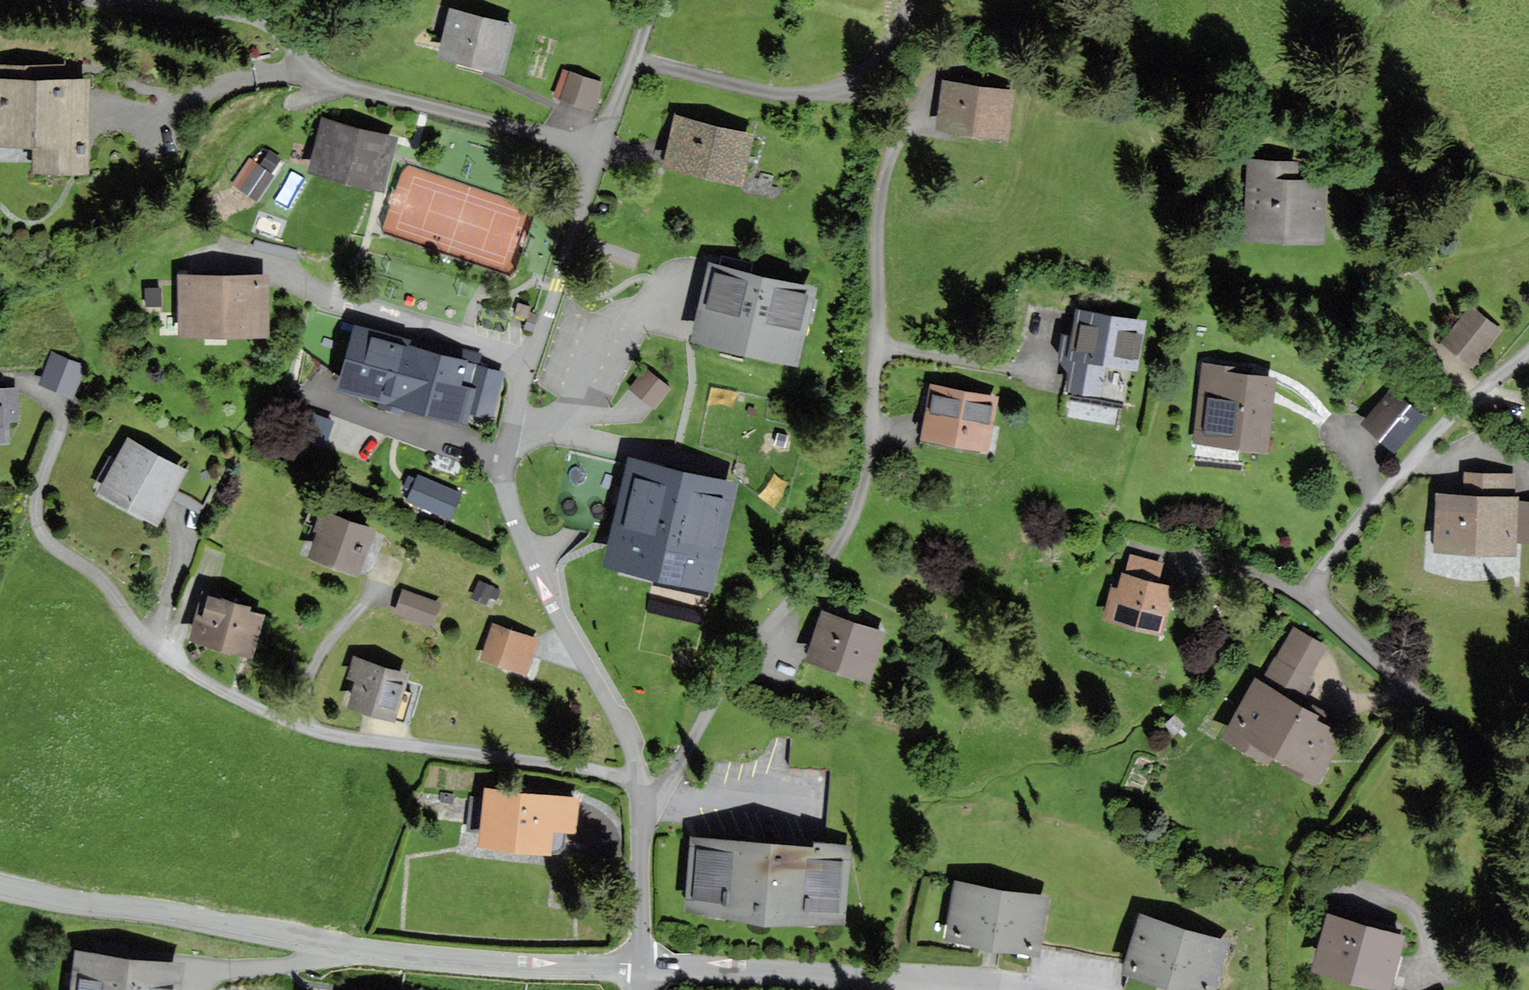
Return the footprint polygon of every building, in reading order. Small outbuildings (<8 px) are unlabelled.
[(511,26),(448,10),(437,54),(500,70),(511,26)] [(0,76),(0,142),(85,146),(88,80),(0,76)] [(599,85),(569,76),(563,99),(592,108),(599,85)] [(1012,93),(943,85),(938,131),(1007,138),(1012,93)] [(749,132),(674,117),(663,166),(739,182),(749,132)] [(394,140),(322,120),(308,170),(380,190),(394,140)] [(1254,170),(1247,238),(1328,246),(1335,178),(1254,170)] [(812,287),(711,261),(692,338),(793,363),(812,287)] [(265,277),(182,277),(182,335),(265,335),(265,277)] [(1084,306),(1074,357),(1139,368),(1148,318),(1084,306)] [(1476,307),(1445,343),(1471,365),(1502,329),(1476,307)] [(478,359),(353,325),(336,385),(462,419),(478,359)] [(81,370),(51,358),(41,384),(71,396),(81,370)] [(1216,366),(1208,423),(1274,432),(1282,375),(1216,366)] [(670,388),(647,370),(632,390),(655,408),(670,388)] [(20,441),(21,387),(0,387),(0,441),(20,441)] [(994,398),(932,387),(922,440),(984,451),(994,398)] [(1394,388),(1368,417),(1402,447),(1427,418),(1394,388)] [(182,471),(125,440),(95,495),(153,526),(182,471)] [(729,491),(637,470),(617,558),(709,578),(729,491)] [(419,475),(408,501),(451,520),(462,493),(419,475)] [(1441,491),(1439,547),(1520,549),(1521,494),(1441,491)] [(370,530),(323,513),(307,557),(354,574),(370,530)] [(1121,566),(1108,619),(1166,634),(1180,581),(1121,566)] [(438,607),(403,593),(395,612),(430,627),(438,607)] [(255,661),(268,617),(205,598),(192,641),(255,661)] [(823,615),(808,659),(868,680),(883,635),(823,615)] [(499,625),(488,659),(531,673),(542,639),(499,625)] [(1330,647),(1298,628),(1270,675),(1302,694),(1330,647)] [(365,660),(352,708),(411,724),(424,677),(365,660)] [(1264,680),(1234,728),(1317,778),(1346,730),(1264,680)] [(576,797),(489,790),(484,844),(571,851),(576,797)] [(697,840),(691,910),(836,923),(842,852),(697,840)] [(960,878),(949,934),(1040,951),(1051,895),(960,878)] [(1125,965),(1205,989),(1217,989),(1232,940),(1141,912),(1125,965)] [(1331,917),(1317,966),(1388,986),(1402,937),(1331,917)] [(79,989),(181,989),(184,962),(83,952),(79,989)]
